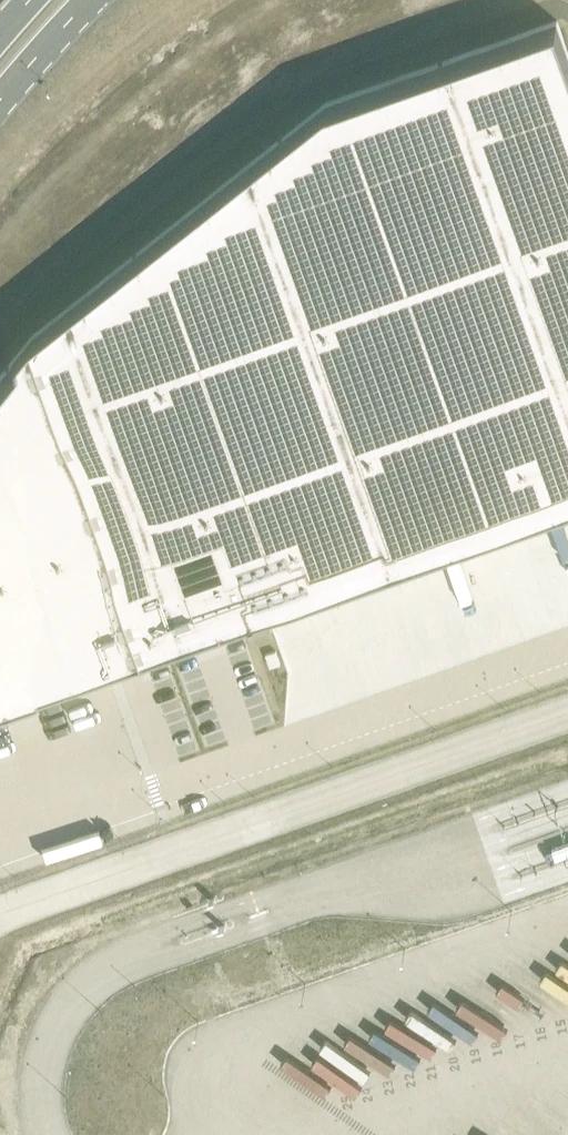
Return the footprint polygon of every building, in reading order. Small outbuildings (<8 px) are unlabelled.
[(0,375),(0,700),(567,499),(567,52),(557,20),(326,103),(33,335),(0,375)] [(472,1126),(466,1134),(484,1134),(472,1126)]
